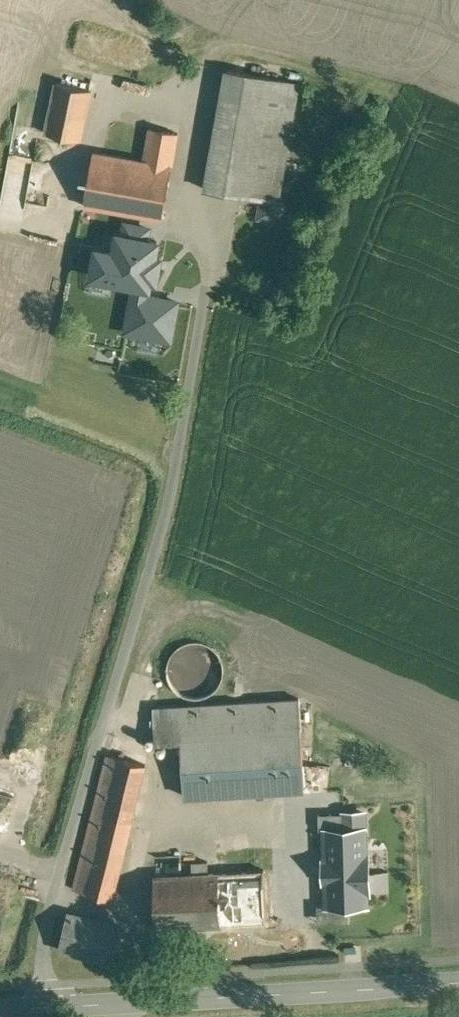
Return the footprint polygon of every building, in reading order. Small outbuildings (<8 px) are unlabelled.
[(300,80),(228,67),(214,146),(213,146),(206,186),(279,199),(300,80)] [(92,88),(55,80),(44,129),(81,137),(92,88)] [(179,130),(113,116),(105,151),(95,149),(85,202),(133,211),(150,214),(163,216),(179,130)] [(150,214),(133,211),(129,233),(119,232),(115,250),(98,247),(93,272),(111,275),(110,276),(149,284),(149,282),(148,282),(149,275),(156,277),(160,255),(155,254),(157,239),(146,237),(150,214)] [(222,679),(224,668),(222,657),(215,648),(206,642),(195,640),(184,642),(175,649),(168,658),(167,669),(169,680),(175,689),(185,695),(196,697),(207,695),(216,688),(222,679)] [(299,697),(154,706),(156,741),(182,740),(185,794),(305,787),(299,697)] [(108,754),(75,888),(112,897),(126,841),(127,841),(146,763),(108,754)] [(323,827),(325,905),(367,904),(365,826),(323,827)] [(208,860),(193,861),(193,872),(202,872),(209,872),(208,860)] [(209,872),(202,872),(205,924),(267,920),(264,869),(209,872)] [(193,872),(155,874),(157,927),(205,924),(202,872),(193,872)] [(61,948),(104,959),(114,921),(71,910),(61,948)]
